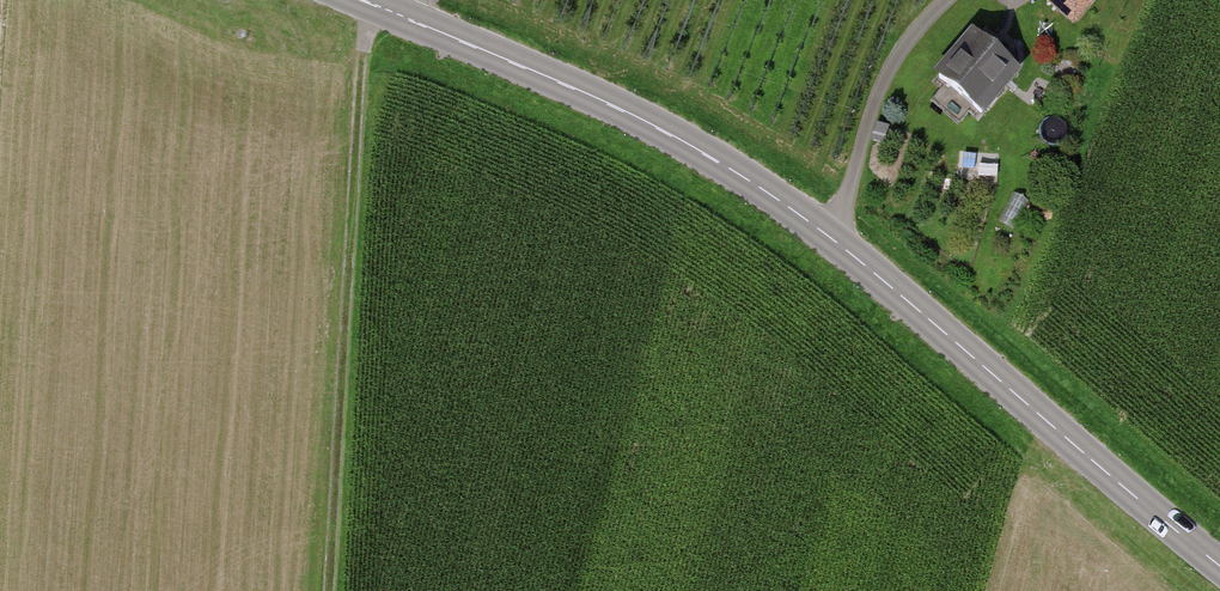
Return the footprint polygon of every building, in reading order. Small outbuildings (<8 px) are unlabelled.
[(932,66),(984,109),(1023,63),(971,20),(932,66)]
